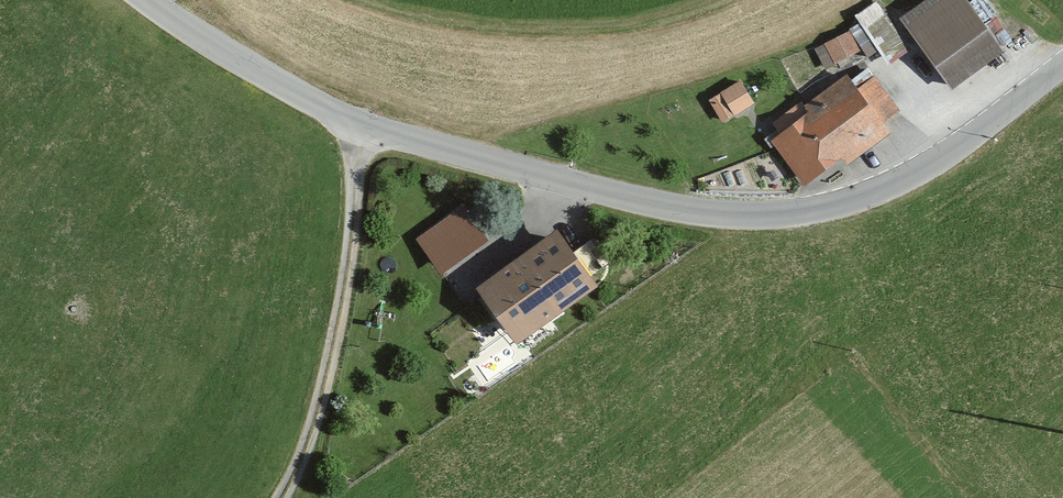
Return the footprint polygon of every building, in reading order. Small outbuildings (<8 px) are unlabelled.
[(974,0),(921,0),(902,13),(952,86),(1007,47),(974,0)] [(858,29),(818,48),(828,70),(868,51),(858,29)] [(865,71),(772,129),(808,185),(900,126),(865,71)] [(746,76),(722,88),(735,114),(759,102),(746,76)] [(464,199),(416,233),(442,270),(490,236),(464,199)] [(568,222),(485,280),(524,336),(608,279),(568,222)]
